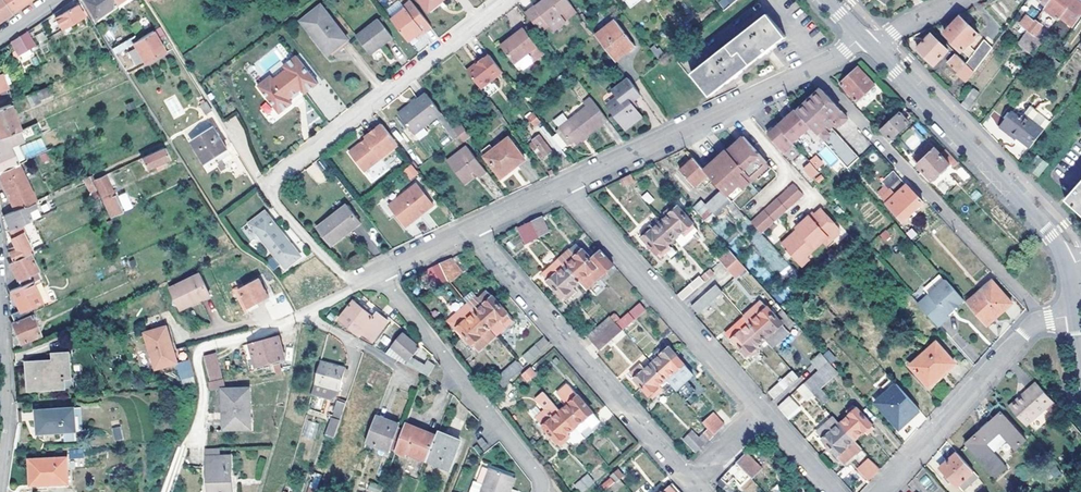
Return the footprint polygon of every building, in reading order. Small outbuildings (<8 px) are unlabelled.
[(2,0),(0,0),(0,19),(10,12),(2,0)] [(10,12),(24,2),(28,0),(2,0),(10,12)] [(115,4),(113,0),(83,0),(94,18),(115,4)] [(119,10),(134,0),(113,0),(115,4),(119,10)] [(403,5),(397,0),(396,0),(387,12),(393,17),(403,5)] [(426,8),(438,0),(420,0),(426,8)] [(426,8),(430,13),(444,3),(442,0),(438,0),(426,8)] [(577,13),(567,0),(548,0),(544,3),(527,17),(544,39),(577,13)] [(642,0),(625,0),(631,9),(642,0)] [(730,5),(726,0),(715,0),(724,11),(730,5)] [(1048,6),(1045,9),(1059,20),(1062,17),(1075,0),(1052,0),(1048,6)] [(1080,0),(1075,0),(1062,17),(1073,26),(1080,15),(1080,1),(1080,0)] [(407,11),(392,21),(409,43),(423,32),(425,35),(433,29),(413,2),(405,8),(407,11)] [(56,18),(63,29),(85,16),(78,4),(56,18)] [(321,6),(301,22),(311,34),(314,34),(330,53),(347,39),(321,6)] [(1020,25),(1028,32),(1036,22),(1039,17),(1032,10),(1020,25)] [(692,74),(710,97),(786,37),(769,14),(692,74)] [(961,52),(978,34),(960,17),(944,33),(952,41),(951,42),(961,52)] [(378,19),(356,36),(372,54),(392,38),(378,19)] [(615,22),(596,37),(616,63),(635,48),(615,22)] [(1041,26),(1036,22),(1028,32),(1018,44),(1032,55),(1042,42),(1034,36),(1041,26)] [(539,52),(523,29),(500,47),(523,78),(535,69),(528,60),(539,52)] [(36,46),(28,31),(12,42),(19,56),(36,46)] [(112,47),(115,52),(131,44),(144,64),(165,53),(151,32),(138,39),(134,34),(112,47)] [(948,50),(932,34),(917,49),(933,66),(948,50)] [(987,37),(965,64),(974,73),(996,44),(987,37)] [(657,44),(651,48),(656,58),(663,54),(657,44)] [(965,64),(956,55),(948,63),(960,75),(958,76),(966,83),(974,73),(965,64)] [(468,72),(482,90),(502,74),(489,56),(468,72)] [(272,79),(259,89),(281,117),(294,107),(291,102),(303,92),(307,97),(320,87),(298,59),(285,69),(288,72),(275,82),(272,79)] [(866,92),(873,84),(859,68),(841,84),(862,107),(871,97),(866,92)] [(0,75),(0,100),(1,102),(10,98),(7,92),(9,89),(3,74),(0,75)] [(622,94),(633,85),(629,79),(618,87),(622,94)] [(622,94),(604,107),(621,128),(638,116),(630,104),(640,96),(633,85),(622,94)] [(46,87),(36,92),(40,100),(50,95),(46,87)] [(821,89),(798,112),(821,139),(843,163),(848,169),(860,157),(832,127),(829,124),(834,119),(837,122),(834,125),(838,129),(847,119),(821,89)] [(36,92),(27,96),(31,107),(34,106),(41,102),(40,100),(36,92)] [(960,105),(967,111),(977,98),(970,92),(960,105)] [(442,113),(425,93),(397,115),(413,136),(442,113)] [(608,122),(590,98),(582,104),(585,108),(567,122),(561,115),(552,122),(557,129),(559,131),(569,145),(572,148),(608,122)] [(265,116),(272,111),(266,102),(258,107),(265,116)] [(211,112),(206,103),(201,107),(206,116),(211,112)] [(21,129),(12,105),(0,109),(0,136),(21,129)] [(1030,150),(1051,122),(1030,106),(1020,120),(1009,133),(1007,136),(1014,141),(1016,139),(1030,150)] [(1004,121),(1010,114),(1006,111),(1001,118),(1004,121)] [(909,123),(899,113),(881,131),(890,140),(909,123)] [(1004,121),(1000,126),(1009,133),(1020,120),(1011,113),(1010,114),(1004,121)] [(766,122),(759,114),(754,118),(762,127),(766,122)] [(541,124),(533,115),(527,120),(534,129),(541,124)] [(226,119),(230,134),(242,131),(238,116),(226,119)] [(641,120),(638,116),(621,128),(623,132),(641,120)] [(790,116),(779,126),(793,143),(805,132),(790,116)] [(832,127),(834,125),(837,122),(834,119),(829,124),(832,127)] [(917,122),(900,138),(911,150),(928,134),(917,122)] [(363,171),(397,144),(380,123),(363,136),(365,138),(366,140),(359,145),(358,143),(347,152),(363,171)] [(803,153),(793,143),(779,126),(768,134),(784,153),(792,146),(794,149),(791,152),(797,159),(803,153)] [(1009,133),(1000,126),(998,128),(1007,136),(1009,133)] [(18,164),(9,145),(27,137),(23,129),(0,139),(0,173),(18,164)] [(227,152),(213,129),(192,143),(205,165),(227,152)] [(569,145),(559,131),(555,134),(566,148),(569,145)] [(541,134),(535,139),(547,154),(547,155),(554,150),(541,134)] [(26,158),(47,150),(42,137),(21,145),(26,158)] [(721,156),(704,171),(713,181),(722,191),(732,201),(736,206),(748,195),(753,200),(767,188),(764,185),(777,174),(744,137),(727,152),(730,155),(724,160),(722,157),(721,156)] [(489,146),(481,152),(501,178),(525,161),(509,138),(493,151),(489,146)] [(547,154),(535,139),(531,142),(542,158),(547,154)] [(815,144),(836,169),(843,163),(821,139),(815,144)] [(939,155),(929,144),(912,159),(917,164),(916,165),(932,180),(947,166),(949,164),(939,155)] [(470,151),(467,147),(448,161),(466,186),(477,177),(479,179),(487,173),(470,151)] [(168,160),(163,148),(140,159),(141,162),(144,161),(148,169),(168,160)] [(944,150),(939,155),(949,164),(947,166),(954,173),(959,168),(953,162),(954,160),(944,150)] [(803,153),(797,159),(805,167),(810,162),(803,153)] [(1037,178),(1047,166),(1037,157),(1027,169),(1037,178)] [(704,171),(694,159),(680,171),(694,187),(698,184),(703,190),(713,181),(704,171)] [(316,185),(327,179),(317,161),(306,167),(316,185)] [(820,172),(810,162),(805,167),(814,177),(820,172)] [(411,163),(403,170),(410,180),(419,174),(411,163)] [(18,164),(0,173),(0,181),(5,191),(14,210),(24,206),(36,200),(18,164)] [(906,185),(894,173),(886,180),(898,193),(887,204),(904,222),(923,203),(908,186),(906,185)] [(90,175),(76,182),(82,196),(96,189),(92,180),(90,175)] [(112,191),(105,175),(95,180),(103,195),(112,191)] [(634,183),(631,175),(626,178),(630,185),(634,183)] [(624,187),(630,185),(626,178),(621,180),(624,187)] [(1066,200),(1080,214),(1080,183),(1066,200)] [(426,212),(434,205),(417,184),(389,206),(406,227),(420,216),(418,214),(424,209),(426,212)] [(802,196),(793,185),(750,222),(760,233),(802,196)] [(649,191),(642,194),(646,205),(654,201),(649,191)] [(732,201),(722,191),(706,206),(715,215),(732,201)] [(124,211),(132,208),(126,192),(118,195),(124,211)] [(104,200),(112,216),(122,211),(115,195),(104,200)] [(348,228),(358,220),(346,205),(316,228),(330,246),(350,231),(348,228)] [(660,222),(667,230),(687,212),(685,210),(682,213),(675,205),(667,212),(669,214),(660,222)] [(10,231),(22,225),(32,220),(24,206),(14,210),(3,215),(7,224),(10,231)] [(793,235),(781,245),(796,261),(803,255),(806,258),(823,242),(827,246),(840,234),(840,230),(821,210),(815,216),(811,219),(809,217),(796,229),(799,233),(794,236),(793,235)] [(667,230),(674,238),(681,246),(698,230),(686,217),(689,214),(687,212),(667,230)] [(542,217),(531,223),(535,231),(540,237),(549,233),(542,217)] [(350,231),(360,223),(358,220),(348,228),(350,231)] [(667,230),(660,222),(654,228),(652,226),(640,236),(647,243),(644,246),(646,248),(667,230)] [(540,237),(535,231),(531,223),(518,229),(526,243),(540,237)] [(32,252),(23,235),(26,233),(22,225),(10,231),(13,238),(10,240),(14,247),(12,249),(13,251),(8,254),(12,262),(29,254),(32,252)] [(260,235),(286,269),(296,262),(293,258),(298,254),(279,228),(274,231),(272,228),(260,235)] [(667,230),(646,248),(649,251),(651,248),(658,256),(666,250),(664,248),(674,238),(667,230)] [(574,255),(580,249),(575,243),(569,249),(574,255)] [(574,255),(569,249),(559,259),(572,274),(592,256),(590,255),(588,257),(580,249),(574,255)] [(614,267),(599,250),(592,256),(572,274),(580,283),(586,290),(614,267)] [(719,259),(727,268),(737,259),(729,250),(719,259)] [(14,274),(20,286),(31,281),(40,277),(29,254),(12,262),(9,264),(14,274)] [(803,255),(796,261),(802,268),(809,261),(806,258),(803,255)] [(458,257),(440,265),(448,278),(452,282),(468,269),(458,257)] [(274,258),(269,262),(274,269),(280,266),(274,258)] [(572,274),(559,259),(558,259),(540,274),(553,288),(550,291),(551,293),(572,274)] [(737,259),(727,268),(729,271),(735,277),(745,268),(737,259)] [(448,278),(440,265),(434,268),(427,271),(426,272),(432,286),(441,282),(448,278)] [(710,279),(714,275),(709,270),(705,274),(710,279)] [(570,291),(580,283),(572,274),(551,293),(554,296),(557,293),(564,301),(572,294),(570,291)] [(703,280),(701,278),(697,274),(676,294),(681,299),(703,280)] [(710,279),(705,274),(701,278),(703,280),(706,283),(710,279)] [(209,297),(208,294),(199,276),(170,289),(179,308),(180,310),(209,297)] [(259,280),(241,289),(252,310),(270,300),(259,280)] [(724,285),(719,280),(714,284),(719,290),(724,285)] [(947,316),(964,301),(963,299),(946,280),(918,305),(938,327),(948,318),(947,316)] [(20,310),(12,314),(15,322),(33,314),(45,307),(31,281),(20,286),(11,291),(14,298),(20,310)] [(993,282),(966,304),(985,325),(1002,310),(1004,312),(1012,304),(993,282)] [(721,292),(719,290),(714,284),(691,305),(698,313),(721,292)] [(252,310),(241,289),(236,292),(246,313),(252,310)] [(473,299),(468,304),(482,321),(499,305),(488,293),(476,302),(473,299)] [(369,338),(383,319),(376,314),(374,316),(353,300),(339,319),(360,335),(361,333),(369,338)] [(761,301),(744,317),(757,332),(777,314),(775,312),(773,314),(761,301)] [(502,303),(499,305),(482,321),(489,330),(499,321),(506,328),(514,321),(501,308),(504,305),(502,303)] [(482,321),(468,304),(450,320),(452,322),(457,327),(462,334),(459,337),(461,339),(482,321)] [(616,323),(622,330),(644,310),(638,304),(620,320),(616,323)] [(25,348),(35,343),(33,338),(41,334),(33,314),(15,322),(13,322),(17,331),(25,348)] [(611,318),(616,323),(620,320),(615,314),(611,318)] [(779,316),(777,314),(757,332),(764,340),(771,348),(789,332),(777,319),(779,316)] [(733,340),(737,345),(735,347),(737,350),(757,332),(744,317),(725,335),(730,342),(733,340)] [(594,343),(616,323),(611,318),(589,337),(594,343)] [(489,330),(482,321),(461,339),(463,341),(465,339),(474,349),(482,342),(486,346),(496,338),(489,330)] [(489,330),(496,338),(506,328),(499,321),(489,330)] [(600,349),(622,330),(616,323),(594,343),(600,349)] [(173,350),(166,326),(145,333),(155,369),(175,364),(177,363),(173,350)] [(757,332),(737,350),(739,352),(742,350),(749,357),(756,351),(754,348),(764,340),(757,332)] [(803,350),(811,342),(802,332),(794,339),(803,350)] [(420,348),(403,333),(387,353),(396,358),(425,374),(426,375),(429,376),(435,365),(428,360),(425,365),(412,358),(420,348)] [(285,360),(279,336),(264,340),(251,343),(258,368),(285,360)] [(551,345),(545,338),(524,357),(529,363),(551,345)] [(482,342),(474,349),(478,353),(486,346),(482,342)] [(929,387),(955,364),(937,344),(911,367),(929,387)] [(662,355),(651,364),(659,371),(678,353),(677,351),(674,354),(667,346),(659,353),(662,355)] [(187,347),(173,350),(177,363),(175,364),(179,378),(181,377),(191,375),(192,374),(187,347)] [(828,350),(823,354),(831,362),(836,358),(828,350)] [(666,380),(675,390),(693,374),(685,366),(678,358),(681,355),(678,353),(659,371),(666,380)] [(65,379),(72,379),(71,354),(56,354),(56,363),(29,363),(29,390),(65,389),(65,379)] [(218,381),(211,355),(203,356),(209,382),(218,381)] [(813,366),(814,367),(817,370),(827,360),(824,356),(813,366)] [(522,369),(526,365),(521,360),(517,364),(522,369)] [(827,360),(817,370),(818,371),(829,362),(827,360)] [(317,384),(341,390),(346,368),(323,362),(317,384)] [(839,373),(829,362),(818,371),(804,385),(797,390),(807,401),(814,395),(839,373)] [(516,363),(496,381),(503,389),(509,384),(507,382),(522,369),(517,364),(516,363)] [(639,389),(659,371),(651,364),(642,372),(640,370),(632,377),(639,385),(637,387),(639,389)] [(535,375),(529,370),(525,372),(531,379),(535,375)] [(656,388),(666,380),(659,371),(639,389),(641,391),(644,390),(651,397),(659,390),(656,388)] [(799,380),(804,376),(799,371),(795,375),(799,380)] [(531,379),(525,372),(521,376),(526,382),(531,379)] [(191,375),(181,377),(179,378),(182,387),(184,387),(194,384),(191,375)] [(799,380),(795,375),(772,395),(777,400),(799,380)] [(376,379),(369,376),(365,389),(372,391),(376,379)] [(687,382),(679,390),(686,397),(694,389),(687,382)] [(1036,383),(1019,399),(1021,402),(1039,386),(1036,383)] [(896,384),(895,385),(875,403),(899,430),(920,412),(896,384)] [(1027,427),(1054,403),(1039,386),(1021,402),(1019,399),(1009,407),(1027,427)] [(222,389),(223,429),(250,428),(249,388),(222,389)] [(567,419),(585,404),(576,394),(569,401),(570,402),(560,411),(567,419)] [(790,398),(778,408),(788,418),(800,408),(790,398)] [(335,435),(346,403),(338,400),(328,433),(335,435)] [(560,411),(553,403),(536,418),(548,432),(545,435),(547,437),(567,419),(560,411)] [(585,404),(567,419),(575,428),(585,440),(595,431),(593,428),(600,422),(585,404)] [(1029,426),(1033,431),(1057,411),(1053,406),(1029,426)] [(847,433),(865,417),(855,407),(847,413),(849,415),(840,424),(847,433)] [(75,432),(74,409),(35,411),(37,435),(75,432)] [(731,409),(726,414),(730,418),(735,413),(731,409)] [(713,436),(724,426),(712,414),(702,424),(707,431),(713,436)] [(996,477),(1006,468),(985,446),(999,433),(1015,450),(1025,440),(1002,414),(967,445),(996,477)] [(399,424),(375,416),(367,441),(389,450),(399,424)] [(840,424),(833,416),(816,432),(828,446),(825,448),(827,451),(847,433),(840,424)] [(873,427),(865,417),(847,433),(854,440),(864,432),(866,434),(873,427)] [(571,432),(575,428),(567,419),(547,437),(549,439),(552,437),(559,445),(567,438),(568,439),(573,435),(571,432)] [(316,436),(317,422),(307,421),(306,435),(316,436)] [(405,423),(395,451),(407,455),(408,453),(427,460),(437,435),(405,423)] [(115,441),(123,439),(121,426),(113,427),(115,441)] [(696,454),(713,436),(707,431),(698,440),(691,433),(683,441),(696,454)] [(461,442),(438,433),(437,435),(427,460),(450,470),(461,442)] [(847,433),(827,451),(829,453),(832,450),(843,463),(861,447),(854,440),(847,433)] [(484,450),(488,445),(481,438),(478,442),(484,450)] [(222,447),(206,448),(206,457),(222,457),(222,447)] [(974,472),(958,453),(940,469),(957,487),(974,472)] [(745,454),(736,464),(742,470),(752,480),(761,470),(745,454)] [(231,456),(222,457),(206,457),(207,491),(232,491),(231,456)] [(880,468),(869,457),(858,468),(869,480),(880,468)] [(68,485),(67,458),(29,460),(30,486),(68,485)] [(600,466),(606,473),(610,469),(604,463),(600,466)] [(726,485),(742,470),(736,464),(721,479),(726,485)] [(489,468),(480,491),(505,491),(511,476),(489,468)] [(613,473),(619,480),(623,475),(618,469),(613,473)] [(615,483),(619,480),(613,473),(609,477),(615,483)] [(580,491),(584,491),(595,482),(588,475),(575,487),(580,491)] [(511,476),(505,491),(511,491),(516,479),(511,476)] [(930,488),(933,481),(923,476),(920,484),(930,488)] [(615,483),(609,477),(599,486),(604,491),(615,483)] [(368,489),(376,491),(379,491),(381,486),(370,482),(368,489)] [(673,483),(662,491),(680,491),(673,483)] [(315,486),(308,484),(306,491),(313,491),(315,486)]
